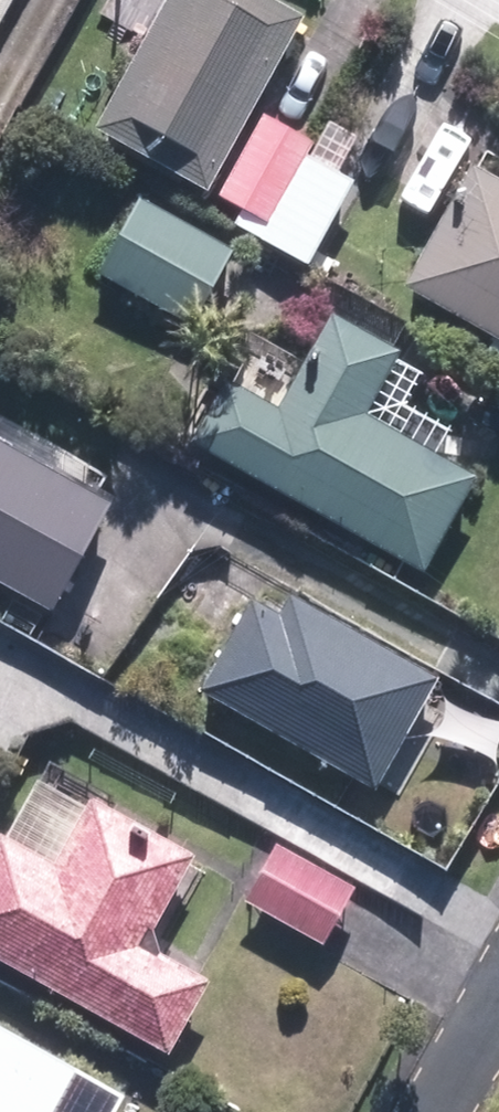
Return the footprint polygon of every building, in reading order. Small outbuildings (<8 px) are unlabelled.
[(245,0),(161,0),(86,133),(195,195),(291,26),(245,0)] [(304,151),(256,123),(214,198),(262,225),(304,151)] [(394,293),(498,353),(498,198),(460,176),(394,293)] [(135,208),(94,280),(180,328),(221,257),(135,208)] [(386,363),(317,325),(262,420),(213,392),(180,450),(413,581),(466,487),(352,423),(386,363)] [(40,619),(100,512),(0,456),(0,597),(40,619)] [(242,606),(191,696),(365,793),(425,687),(277,604),(268,620),(242,606)] [(160,1061),(200,990),(135,953),(184,867),(80,808),(45,870),(0,845),(0,971),(160,1061)] [(268,850),(238,904),(314,946),(344,893),(268,850)] [(112,1103),(0,1039),(0,1111),(107,1111),(112,1103)]
